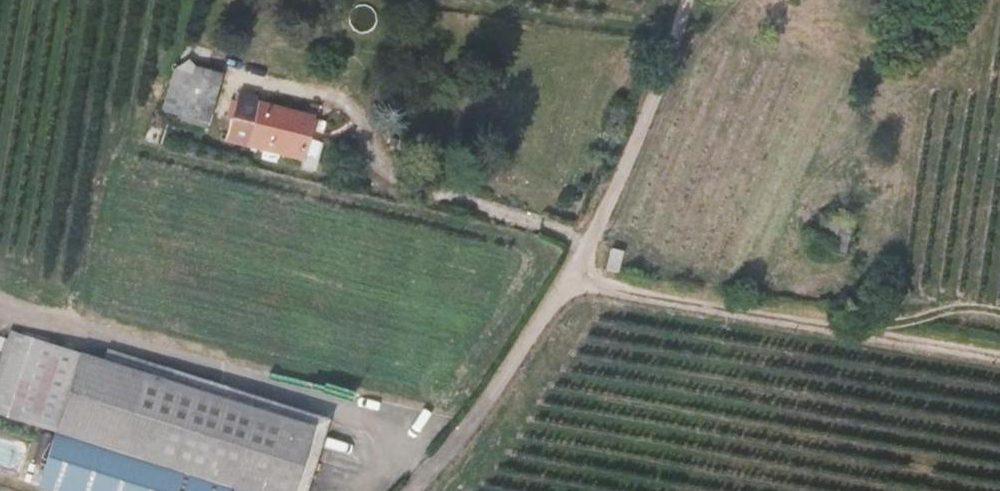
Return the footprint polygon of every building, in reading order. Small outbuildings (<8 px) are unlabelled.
[(166,113),(215,121),(224,69),(175,61),(166,113)] [(250,106),(220,100),(217,115),(248,122),(250,106)] [(296,114),(250,106),(248,122),(217,115),(215,128),(244,135),(245,147),(289,156),(296,114)] [(612,250),(609,273),(622,274),(625,252),(612,250)] [(17,334),(0,387),(0,419),(56,437),(223,490),(298,490),(318,432),(17,334)] [(56,437),(38,490),(223,490),(56,437)]
